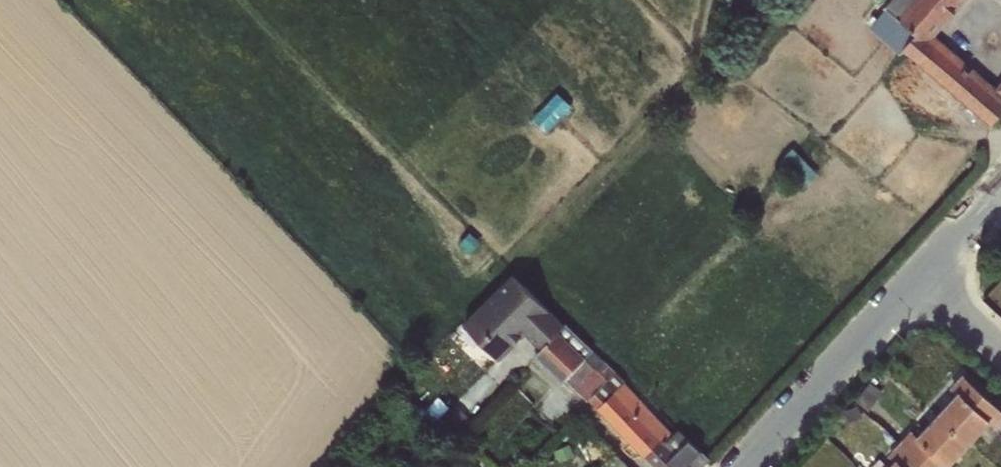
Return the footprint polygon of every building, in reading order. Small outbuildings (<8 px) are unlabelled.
[(867,28),(899,54),(901,50),(989,126),(1000,112),(1000,80),(995,88),(934,36),(965,0),(891,0),(867,28)] [(556,93),(531,118),(546,133),(571,107),(556,93)] [(777,160),(803,188),(818,173),(792,146),(777,160)] [(539,350),(564,323),(515,274),(463,326),(498,361),(524,335),(539,350)] [(564,323),(539,350),(534,355),(586,401),(588,399),(614,370),(564,323)] [(614,370),(588,399),(597,410),(646,460),(671,434),(623,383),(625,381),(614,370)] [(968,444),(988,422),(994,428),(1000,421),(1000,412),(963,376),(951,389),(956,393),(936,415),(968,444)] [(871,383),(856,402),(870,412),(884,393),(871,383)] [(898,443),(924,466),(948,466),(947,466),(968,444),(936,415),(917,436),(910,430),(898,443)] [(646,460),(652,466),(702,466),(709,460),(677,429),(671,434),(646,460)] [(889,466),(924,466),(898,443),(887,455),(894,462),(889,466)] [(617,454),(607,464),(610,466),(628,466),(617,454)]
